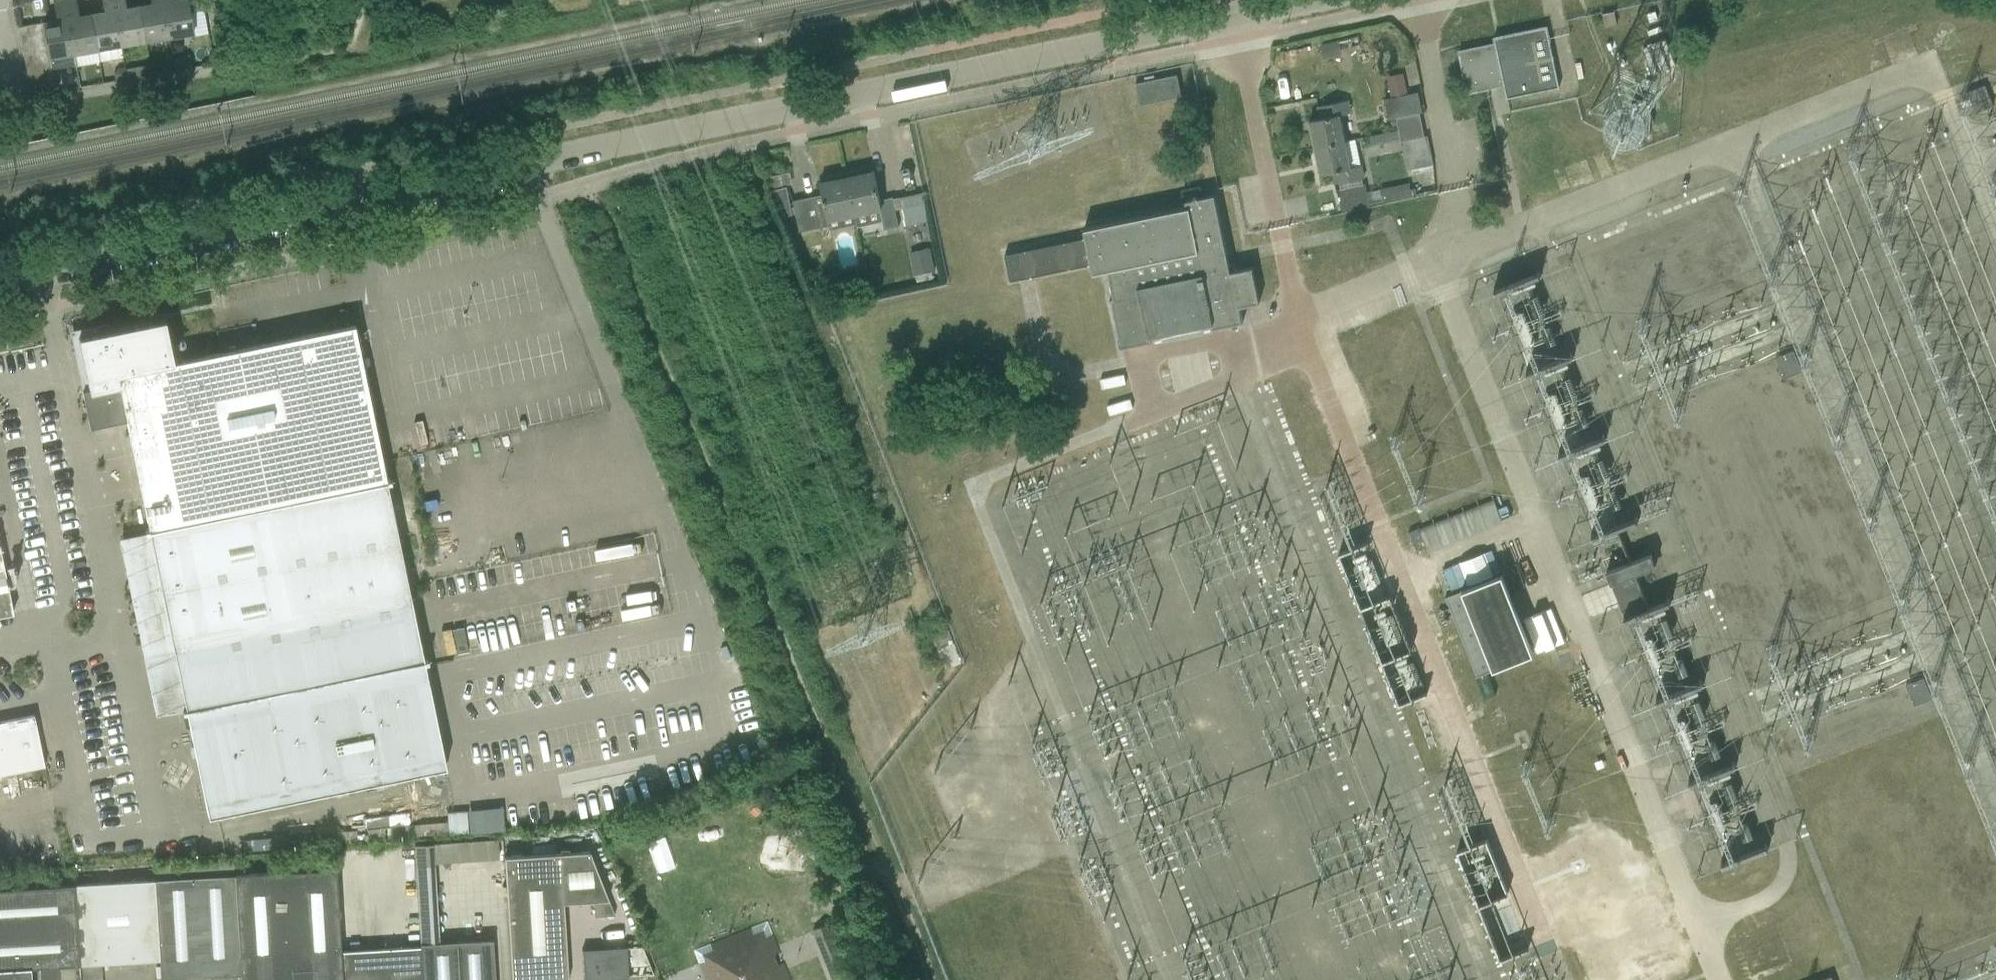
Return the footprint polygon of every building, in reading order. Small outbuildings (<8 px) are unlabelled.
[(43,22),(45,34),(47,46),(49,58),(51,69),(75,65),(73,54),(64,0),(52,0),(56,20),(43,22)] [(73,54),(97,50),(91,14),(79,16),(76,0),(64,0),(73,54)] [(97,50),(121,46),(113,0),(101,0),(103,12),(91,14),(97,50)] [(121,46),(144,42),(138,6),(126,8),(124,0),(113,0),(121,46)] [(144,42),(168,38),(161,0),(150,0),(151,3),(138,6),(144,42)] [(168,38),(192,33),(186,0),(161,0),(168,38)] [(1617,24),(1615,12),(1603,15),(1606,26),(1617,24)] [(43,22),(18,26),(18,27),(20,38),(45,34),(43,22)] [(1468,93),(1505,85),(1507,99),(1560,88),(1547,27),(1494,38),(1496,43),(1459,51),(1468,93)] [(45,34),(20,38),(22,50),(47,46),(45,34)] [(1337,41),(1320,45),(1323,58),(1340,54),(1337,41)] [(1666,41),(1643,49),(1653,74),(1675,66),(1666,41)] [(47,46),(22,50),(24,62),(49,58),(47,46)] [(49,58),(24,62),(26,74),(51,70),(51,69),(49,58)] [(117,68),(113,73),(114,80),(125,78),(123,67),(117,68)] [(51,70),(26,74),(28,87),(53,82),(51,70)] [(1136,83),(1140,105),(1182,96),(1177,75),(1136,83)] [(1403,78),(1387,82),(1391,98),(1406,94),(1403,78)] [(881,86),(882,98),(944,91),(943,79),(881,86)] [(1990,105),(1983,85),(1966,90),(1973,111),(1990,105)] [(1394,117),(1418,113),(1421,112),(1417,93),(1383,100),(1387,119),(1394,117)] [(1644,99),(1629,105),(1635,121),(1650,116),(1644,99)] [(1310,120),(1316,148),(1345,142),(1339,115),(1350,113),(1348,100),(1318,106),(1321,118),(1310,120)] [(1421,125),(1418,113),(1394,117),(1397,130),(1421,125)] [(1397,130),(1369,136),(1371,146),(1399,140),(1400,141),(1424,136),(1421,125),(1397,130)] [(1427,136),(1400,142),(1406,170),(1433,165),(1427,136)] [(1345,142),(1316,148),(1321,174),(1332,172),(1335,184),(1343,182),(1357,179),(1364,178),(1356,140),(1345,142)] [(866,167),(846,171),(855,214),(870,211),(880,209),(882,219),(883,220),(884,229),(899,226),(897,216),(893,197),(880,199),(874,170),(872,170),(873,172),(867,173),(866,167)] [(818,203),(795,207),(799,227),(801,239),(824,234),(822,221),(855,214),(846,171),(827,175),(828,181),(822,182),(822,180),(820,181),(826,210),(820,212),(818,203)] [(1357,179),(1343,182),(1344,189),(1358,186),(1357,179)] [(1344,189),(1338,190),(1343,211),(1369,205),(1364,184),(1358,186),(1344,189)] [(1409,184),(1380,190),(1383,204),(1412,197),(1409,184)] [(1383,204),(1380,190),(1367,193),(1370,207),(1383,204)] [(923,193),(899,198),(905,226),(928,221),(923,193)] [(1010,281),(1091,264),(1093,274),(1108,271),(1113,298),(1110,300),(1120,349),(1243,323),(1239,306),(1259,302),(1252,267),(1230,271),(1214,195),(1185,202),(1186,208),(1084,230),(1085,239),(1005,256),(1010,281)] [(929,253),(911,257),(915,274),(933,271),(929,253)] [(1536,364),(1565,356),(1554,318),(1540,321),(1536,306),(1534,307),(1528,286),(1541,282),(1538,273),(1511,280),(1513,288),(1502,291),(1509,315),(1521,311),(1536,364)] [(126,420),(116,374),(173,362),(170,348),(169,343),(164,318),(78,336),(89,389),(82,390),(89,427),(126,420)] [(173,362),(116,374),(126,420),(148,528),(145,529),(145,532),(149,531),(386,482),(390,482),(389,479),(386,479),(354,324),(181,360),(177,361),(173,362)] [(1775,357),(1783,377),(1801,371),(1793,350),(1775,357)] [(1558,405),(1557,441),(1593,442),(1594,406),(1558,405)] [(423,662),(427,661),(426,658),(422,659),(386,482),(149,531),(185,708),(181,709),(182,711),(186,711),(423,662)] [(1338,553),(1398,705),(1428,693),(1368,541),(1338,553)] [(13,613),(0,552),(0,615),(13,613)] [(1649,555),(1603,566),(1606,580),(1652,570),(1649,555)] [(1475,674),(1476,676),(1532,653),(1501,574),(1444,596),(1445,598),(1446,598),(1476,674),(1475,674)] [(1635,577),(1611,587),(1624,618),(1648,609),(1635,577)] [(463,628),(451,630),(456,654),(468,652),(463,628)] [(380,780),(445,767),(423,662),(186,711),(207,816),(375,781),(380,780)] [(1905,685),(1913,705),(1931,698),(1923,678),(1905,685)] [(44,765),(34,715),(0,722),(0,775),(44,765)] [(469,812),(471,835),(506,832),(504,809),(469,812)] [(467,811),(447,812),(448,823),(449,835),(468,833),(467,811)] [(449,835),(448,823),(244,840),(245,852),(449,835)] [(497,838),(433,843),(434,863),(498,858),(497,840),(497,838)] [(1456,850),(1500,959),(1529,948),(1486,838),(1456,850)] [(439,943),(434,863),(433,843),(415,844),(421,944),(439,943)] [(562,853),(559,853),(563,904),(565,904),(593,901),(597,901),(598,917),(614,915),(589,851),(562,853)] [(504,857),(511,979),(567,979),(563,904),(559,853),(504,857)] [(234,874),(241,979),(343,979),(341,951),(340,951),(335,868),(234,874)] [(155,880),(159,959),(160,979),(210,976),(210,979),(241,979),(234,874),(155,880)] [(155,880),(75,885),(79,965),(159,959),(155,880)] [(0,890),(0,979),(31,979),(30,968),(64,966),(79,965),(75,885),(0,890)] [(834,979),(860,979),(836,921),(814,930),(834,979)] [(695,951),(695,952),(707,979),(712,979),(714,979),(791,979),(767,922),(695,951)] [(421,944),(423,979),(495,979),(492,940),(439,943),(421,944)] [(341,951),(343,979),(423,979),(421,944),(420,944),(420,946),(341,951)] [(584,979),(616,979),(628,979),(626,947),(582,950),(584,979)]
